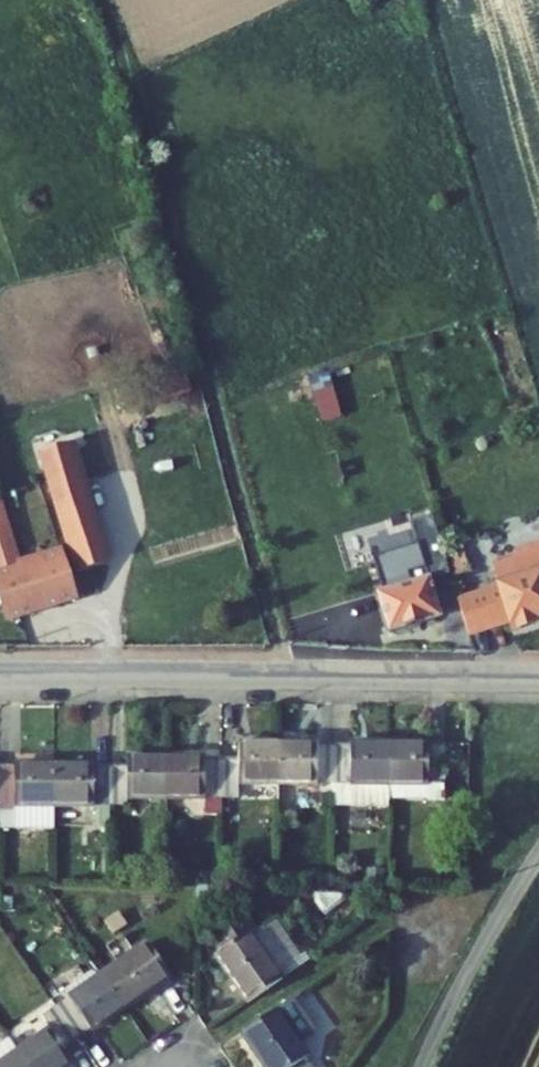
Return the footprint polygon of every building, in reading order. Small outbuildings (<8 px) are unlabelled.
[(199,342),(142,361),(149,382),(206,363),(199,342)] [(319,422),(341,415),(331,382),(309,389),(319,422)] [(86,437),(59,446),(96,560),(123,551),(86,437)] [(0,493),(0,527),(27,611),(94,589),(79,543),(42,555),(20,487),(0,493)] [(423,540),(390,549),(394,565),(427,556),(423,540)] [(484,601),(493,636),(535,624),(537,633),(538,633),(538,564),(520,570),(525,589),(484,601)] [(428,582),(401,590),(413,629),(466,613),(452,568),(426,575),(428,582)] [(251,732),(232,732),(233,768),(252,769),(252,754),(288,754),(287,712),(252,712),(251,732)] [(326,712),(287,712),(288,754),(343,755),(342,716),(327,716),(326,712)] [(359,716),(342,716),(343,755),(399,755),(398,712),(359,712),(359,716)] [(435,712),(398,712),(399,755),(454,756),(454,715),(435,717),(435,712)] [(137,737),(120,737),(120,777),(138,777),(138,767),(177,767),(176,727),(137,727),(137,737)] [(215,727),(176,727),(177,767),(233,768),(232,732),(215,732),(215,727)] [(62,776),(63,733),(25,733),(25,736),(8,736),(8,775),(8,792),(62,792),(62,776)] [(105,733),(63,733),(62,776),(120,777),(120,737),(106,737),(105,733)] [(223,931),(254,980),(290,957),(259,909),(262,907),(251,892),(223,911),(232,926),(223,931)] [(152,917),(104,949),(128,984),(175,952),(152,917)] [(59,982),(79,1012),(94,1002),(96,1005),(128,984),(104,949),(57,980),(59,982)] [(13,1013),(46,1060),(78,1039),(66,1021),(79,1012),(59,982),(13,1013)] [(291,1066),(320,1066),(325,1064),(315,1049),(320,1045),(313,1033),(324,1026),(301,993),(256,1022),(285,1066),(287,1066),(290,1065),(291,1066)] [(46,1060),(13,1013),(0,1022),(0,1066),(35,1066),(46,1060)]
